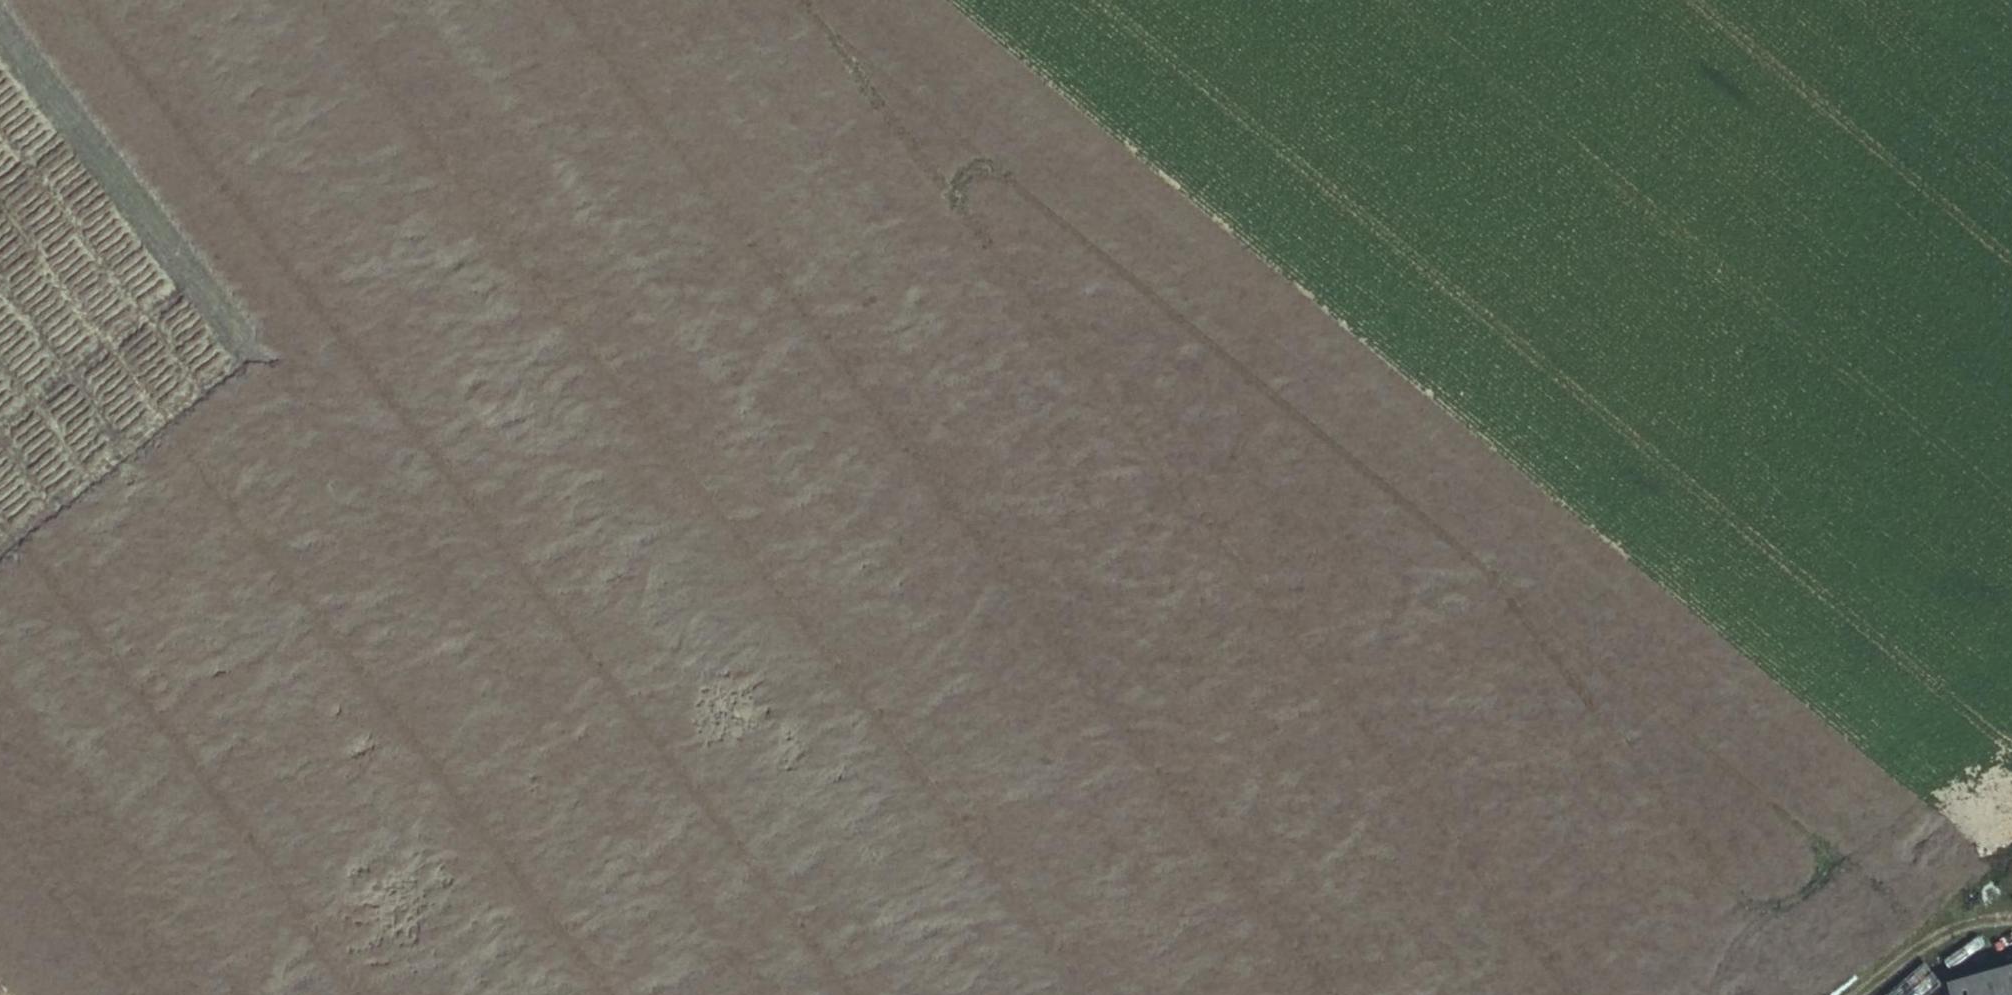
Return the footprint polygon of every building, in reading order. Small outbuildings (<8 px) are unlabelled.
[(1933,981),(1937,994),(2011,994),(2011,959),(1933,981)] [(1905,963),(1869,994),(1930,994),(1905,963)]
